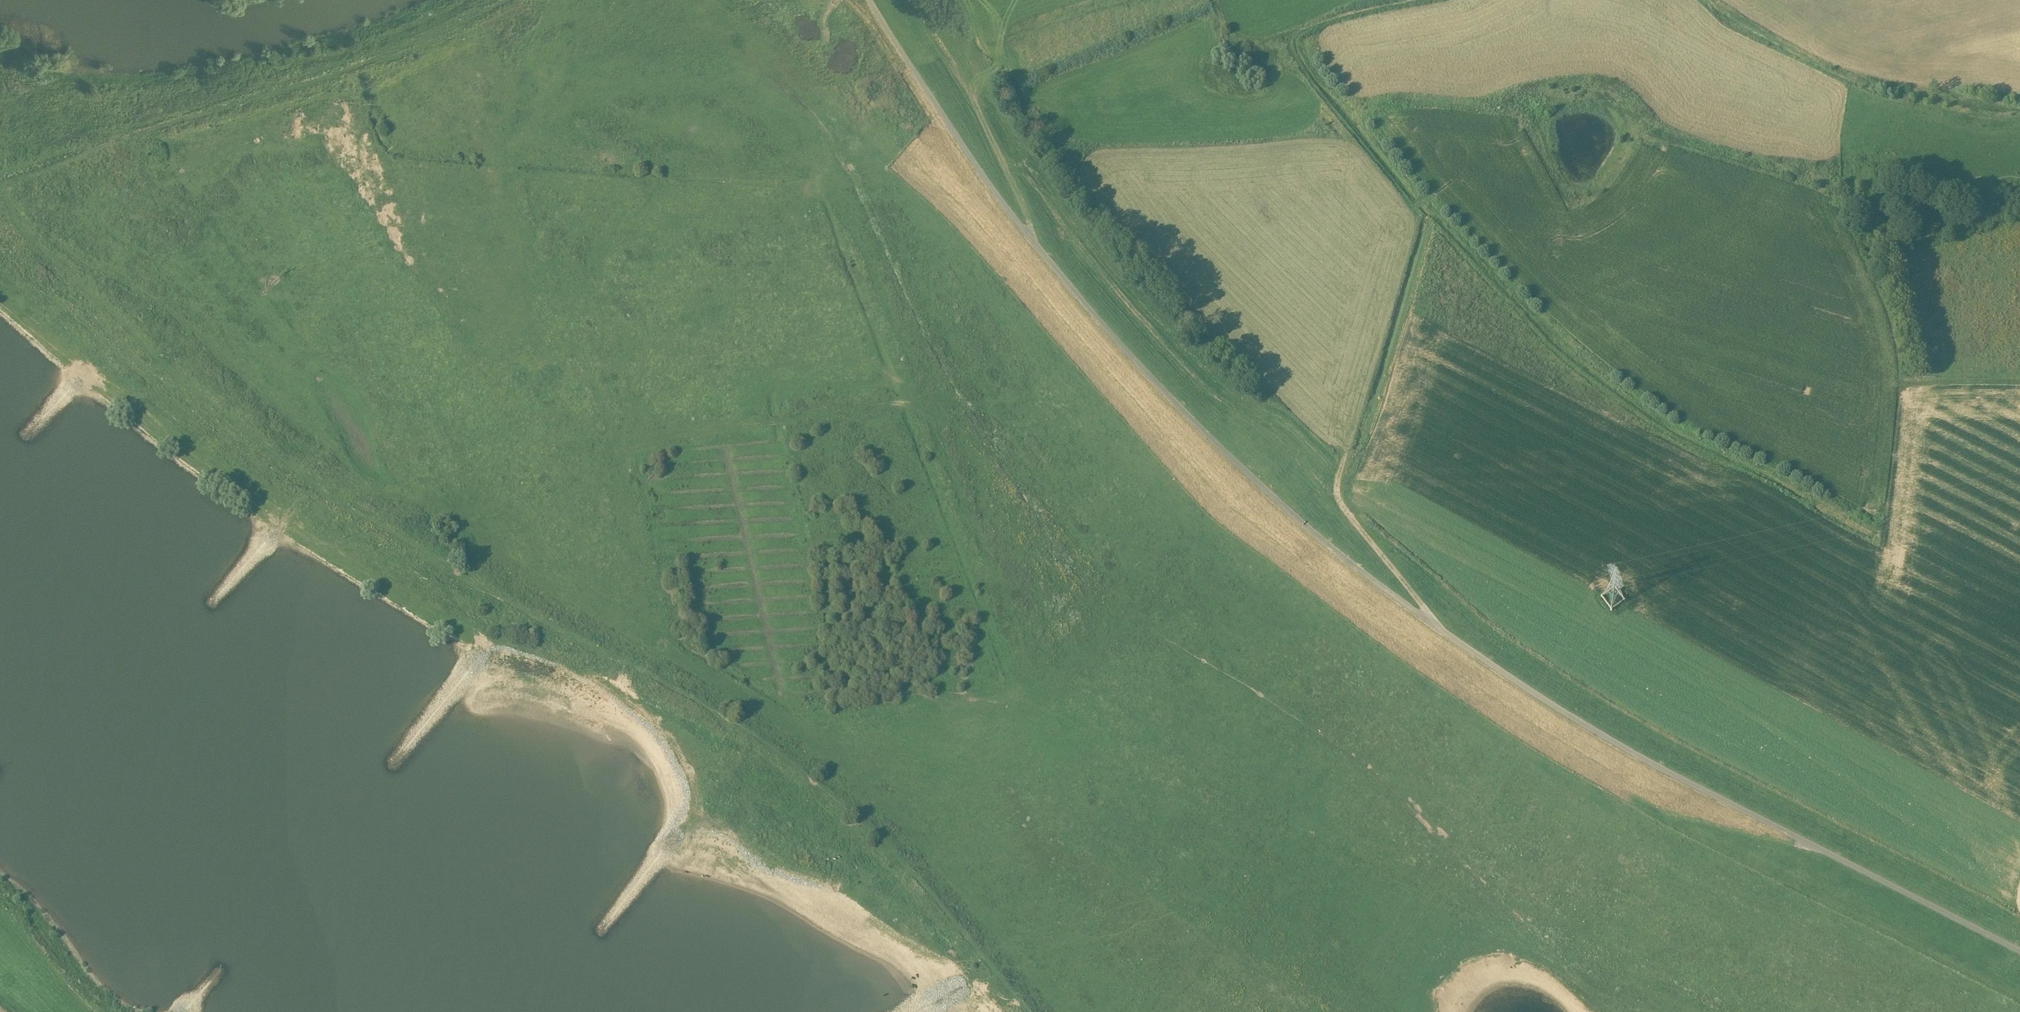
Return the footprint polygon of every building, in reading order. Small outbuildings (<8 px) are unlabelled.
[(1612,610),(1624,600),(1614,587),(1601,597),(1612,610)]
